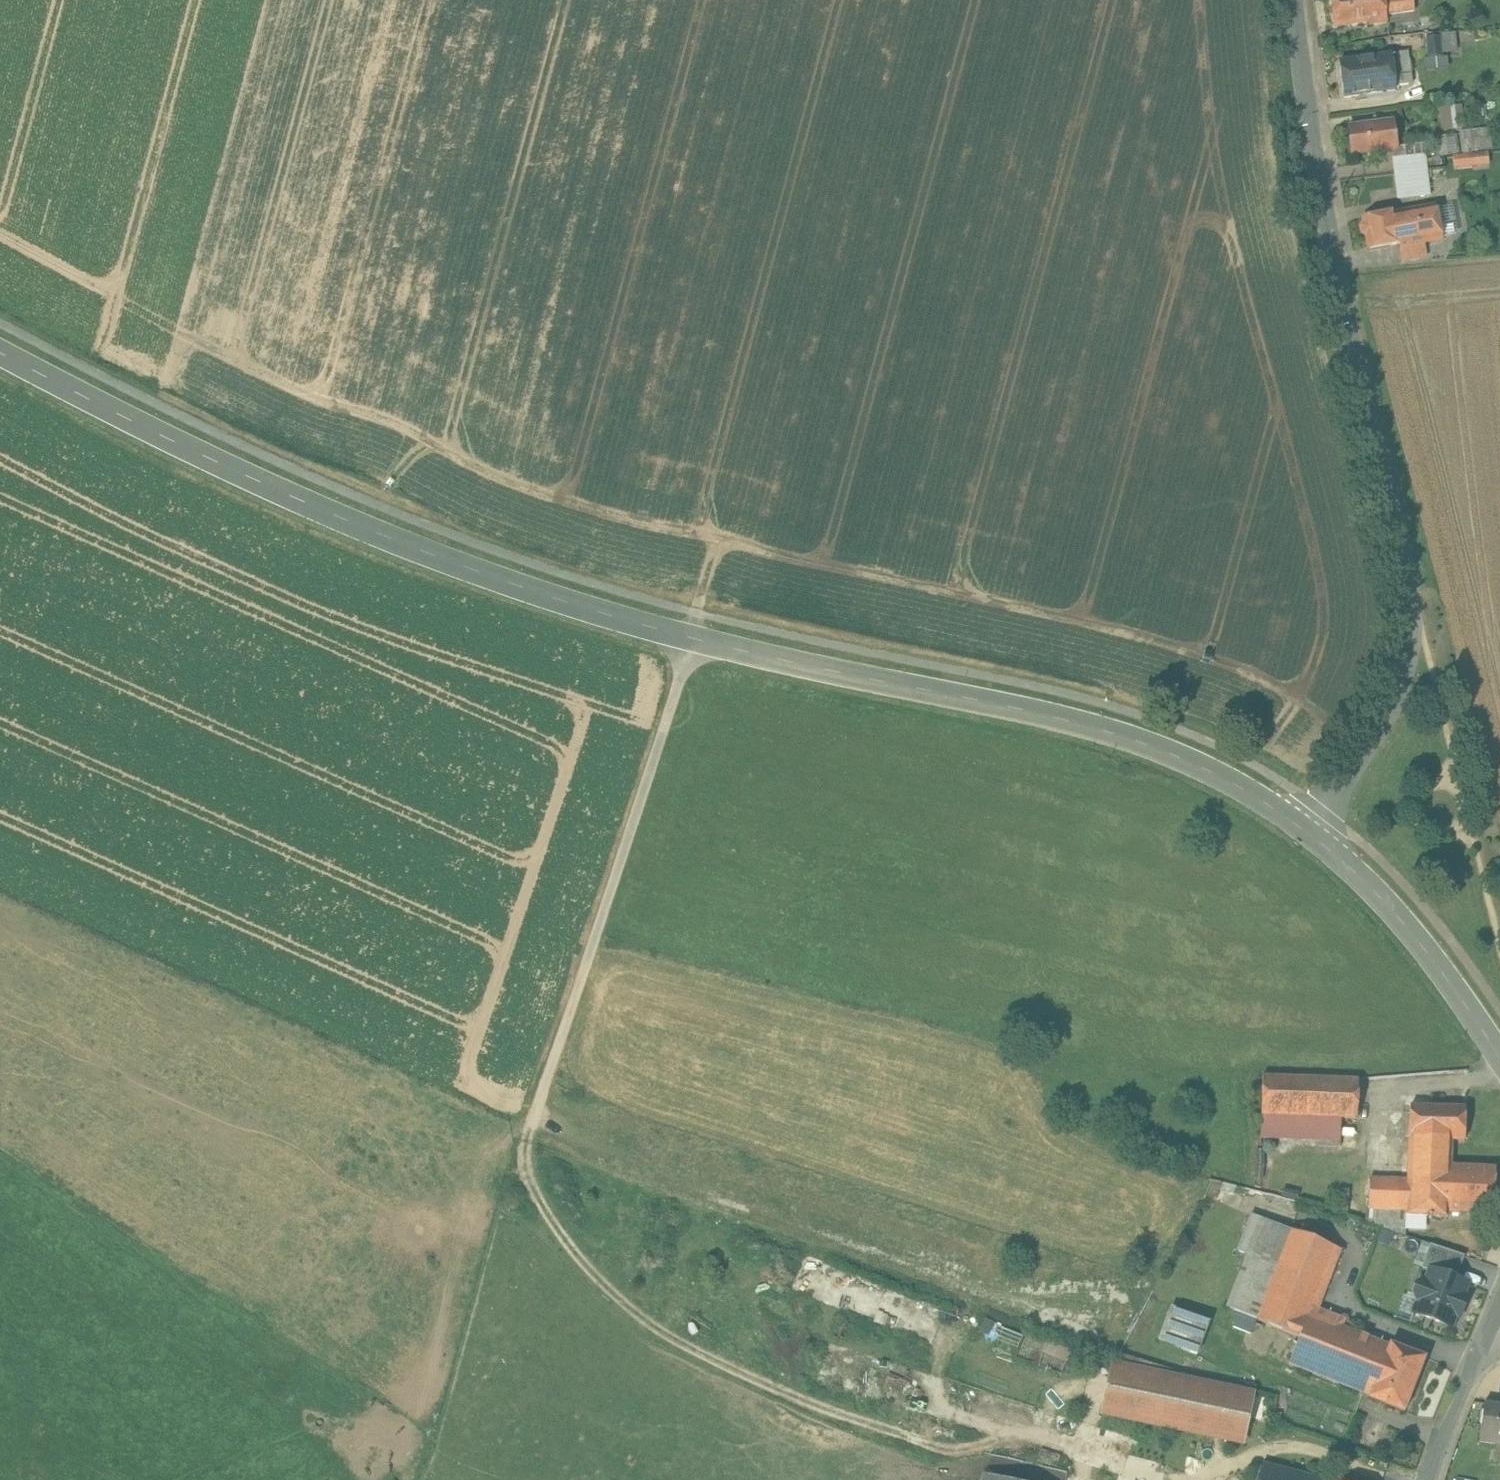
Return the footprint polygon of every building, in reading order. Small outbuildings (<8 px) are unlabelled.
[(1335,27),(1369,22),(1370,25),(1388,22),(1387,14),(1414,10),(1413,0),(1331,0),(1335,27)] [(1442,36),(1425,38),(1428,58),(1445,55),(1442,36)] [(1408,51),(1340,61),(1345,97),(1397,89),(1396,86),(1413,83),(1408,51)] [(1440,128),(1464,127),(1463,103),(1439,104),(1440,128)] [(1393,120),(1349,126),(1352,155),(1395,149),(1397,149),(1397,147),(1393,120)] [(1459,133),(1462,153),(1493,150),(1491,136),(1480,137),(1480,131),(1459,133)] [(1395,149),(1396,159),(1426,155),(1424,143),(1397,147),(1397,149),(1395,149)] [(1480,153),(1454,156),(1455,167),(1481,165),(1480,153)] [(1396,172),(1428,169),(1426,155),(1396,159),(1394,159),(1396,172)] [(1428,169),(1396,172),(1399,199),(1431,195),(1428,169)] [(1397,213),(1400,243),(1401,247),(1445,240),(1438,204),(1397,213)] [(1400,243),(1397,213),(1396,212),(1363,218),(1364,223),(1361,226),(1362,233),(1366,235),(1369,248),(1400,243)] [(1263,1075),(1261,1136),(1341,1139),(1342,1118),(1358,1119),(1359,1079),(1263,1075)] [(1449,1212),(1451,1166),(1449,1137),(1465,1141),(1466,1106),(1411,1105),(1408,1179),(1370,1178),(1370,1208),(1406,1209),(1406,1215),(1429,1216),(1429,1219),(1432,1219),(1432,1216),(1449,1217),(1449,1212)] [(1341,1139),(1261,1136),(1261,1145),(1341,1148),(1341,1139)] [(1496,1167),(1451,1166),(1449,1212),(1494,1214),(1496,1167)] [(1366,1208),(1366,1223),(1406,1236),(1406,1215),(1406,1209),(1370,1208),(1366,1208)] [(1292,1230),(1257,1319),(1300,1337),(1313,1307),(1336,1248),(1292,1230)] [(1491,1242),(1486,1240),(1483,1250),(1489,1252),(1491,1242)] [(1465,1256),(1431,1244),(1422,1268),(1430,1271),(1431,1270),(1456,1279),(1465,1256)] [(1456,1279),(1431,1270),(1430,1271),(1426,1282),(1424,1281),(1418,1284),(1414,1293),(1417,1300),(1419,1300),(1415,1312),(1452,1326),(1456,1314),(1460,1316),(1467,1297),(1463,1296),(1468,1284),(1456,1279)] [(1210,1321),(1172,1307),(1160,1341),(1198,1355),(1210,1321)] [(1313,1307),(1300,1337),(1289,1364),(1370,1396),(1390,1346),(1342,1327),(1345,1319),(1313,1307)] [(1238,1311),(1233,1324),(1251,1331),(1255,1317),(1238,1311)] [(1071,1351),(980,1318),(971,1341),(1062,1375),(1071,1351)] [(1426,1357),(1391,1344),(1390,1346),(1370,1396),(1369,1398),(1405,1412),(1426,1357)] [(1253,1393),(1114,1365),(1103,1414),(1242,1443),(1253,1393)] [(1484,1403),(1479,1442),(1496,1444),(1499,1445),(1499,1405),(1484,1403)] [(1291,1456),(1287,1471),(1263,1464),(1258,1479),(1330,1479),(1334,1467),(1291,1456)]
